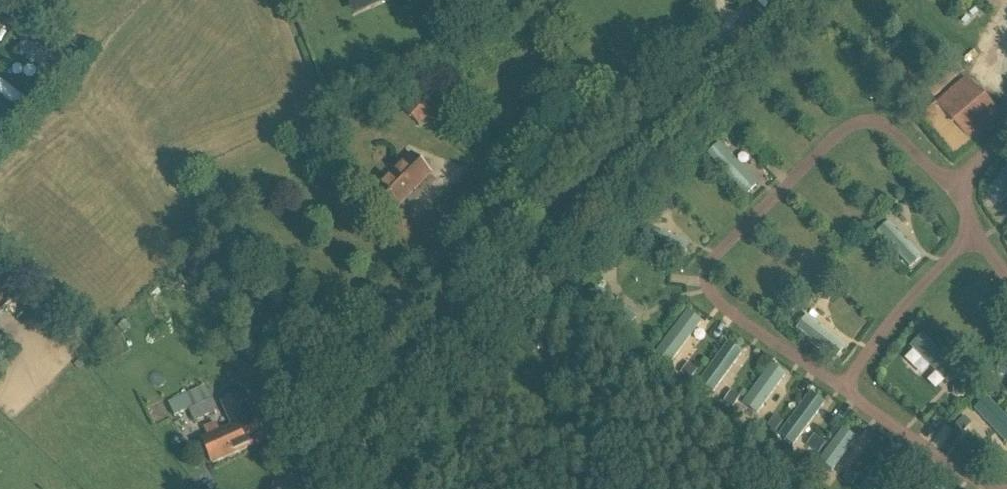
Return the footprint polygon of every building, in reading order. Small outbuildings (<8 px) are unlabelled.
[(385,0),(368,0),(368,6),(366,7),(367,8),(385,0)] [(959,21),(966,30),(983,18),(976,9),(959,21)] [(28,41),(20,51),(51,74),(58,64),(28,41)] [(922,87),(934,99),(964,72),(951,59),(922,87)] [(966,78),(934,106),(919,119),(956,159),(1003,118),(966,78)] [(0,82),(0,94),(22,112),(29,102),(1,81),(0,82)] [(424,90),(404,110),(418,124),(438,104),(424,90)] [(720,143),(707,154),(745,196),(758,184),(720,143)] [(411,154),(370,196),(389,215),(431,173),(411,154)] [(1006,195),(1006,167),(985,194),(999,205),(1006,195)] [(890,221),(877,233),(909,267),(922,256),(890,221)] [(646,226),(640,241),(682,259),(688,244),(646,226)] [(806,309),(796,324),(841,356),(852,341),(806,309)] [(670,364),(703,321),(688,310),(655,353),(670,364)] [(909,346),(909,347),(947,383),(959,369),(922,334),(909,346)] [(742,354),(743,352),(729,342),(699,382),(714,393),(742,354)] [(757,414),(786,374),(772,363),(742,404),(743,404),(757,414)] [(174,417),(189,410),(194,423),(217,412),(211,399),(205,386),(169,403),(174,417)] [(793,446),(825,402),(811,392),(778,436),(793,446)] [(212,464),(266,440),(255,415),(254,416),(245,393),(222,403),(233,427),(220,433),(216,423),(204,428),(207,438),(201,441),(212,464)] [(974,409),(1006,444),(1006,417),(988,397),(974,409)] [(856,439),(856,438),(842,428),(819,460),(833,470),(856,439)] [(901,460),(887,449),(858,488),(880,488),(900,461),(901,460)] [(929,479),(922,488),(942,488),(929,479)]
